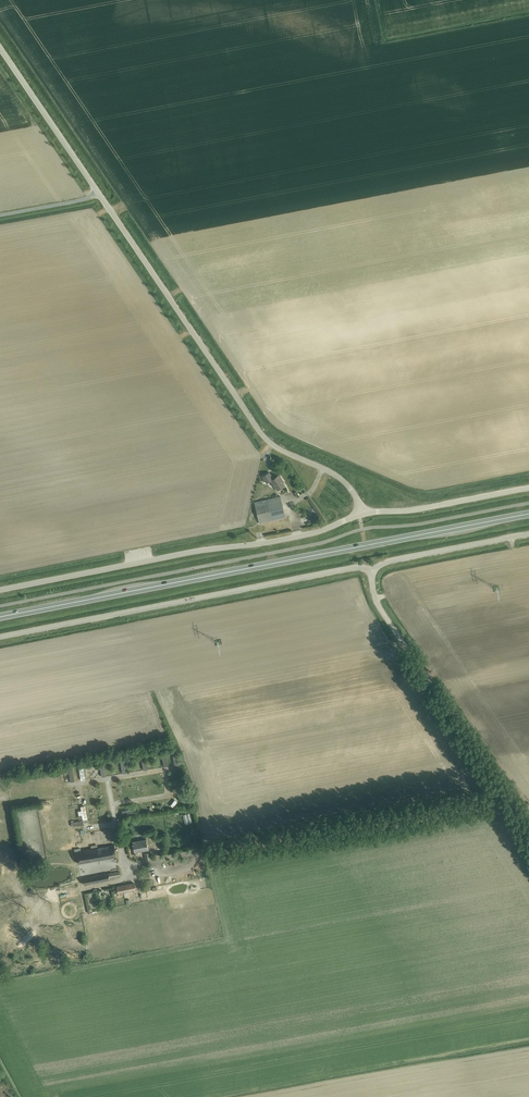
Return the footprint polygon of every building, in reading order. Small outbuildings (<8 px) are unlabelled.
[(271,481),(277,491),(285,485),(283,483),(284,482),(279,475),(277,476),(277,475),(276,476),(276,477),(273,479),(269,472),(262,477),(267,483),(271,481)] [(280,496),(254,502),(259,523),(285,517),(280,496)] [(69,822),(71,829),(83,825),(81,819),(69,822)] [(133,842),(135,852),(148,849),(146,839),(133,842)] [(76,854),(79,866),(117,858),(114,846),(76,854)] [(108,873),(82,878),(83,884),(109,879),(108,873)] [(116,887),(118,894),(136,889),(134,883),(116,887)]
